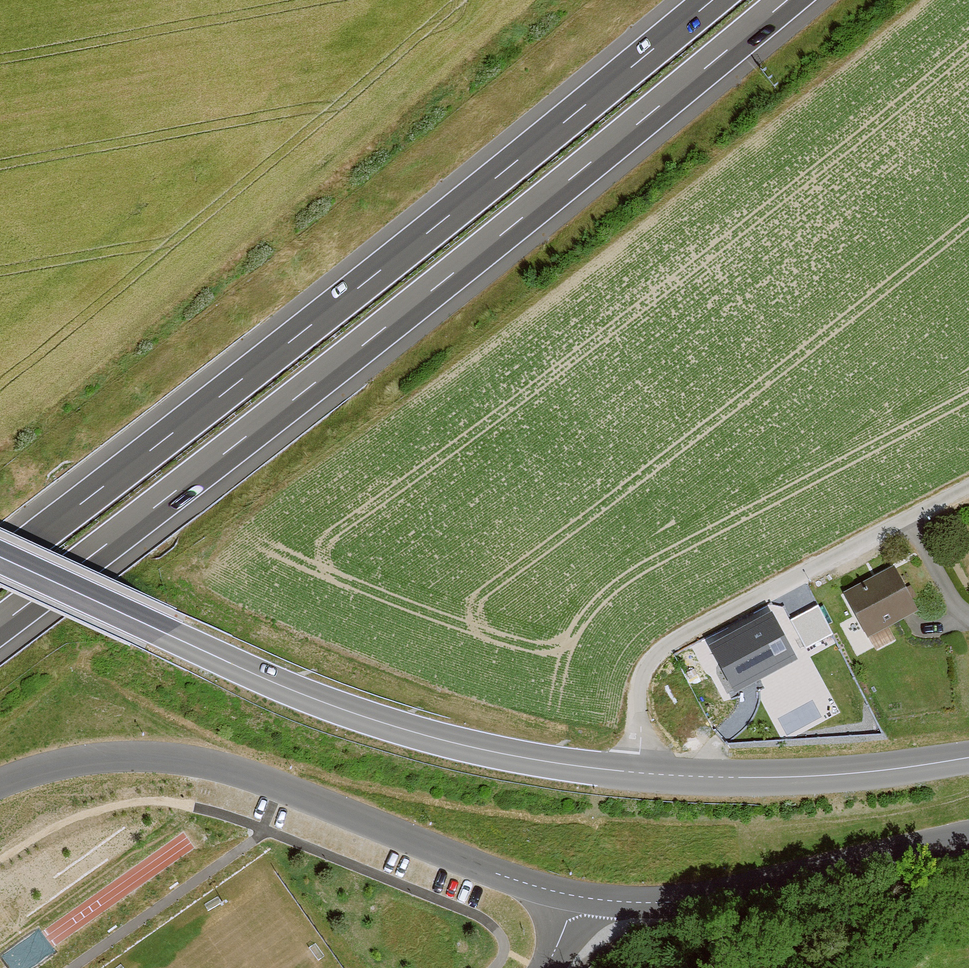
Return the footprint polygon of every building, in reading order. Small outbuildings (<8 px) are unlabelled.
[(892,567),(843,593),(866,637),(915,612),(892,567)] [(813,601),(805,586),(782,599),(790,614),(813,601)] [(792,615),(806,644),(835,631),(821,601),(792,615)] [(770,615),(712,647),(736,690),(794,658),(770,615)]
